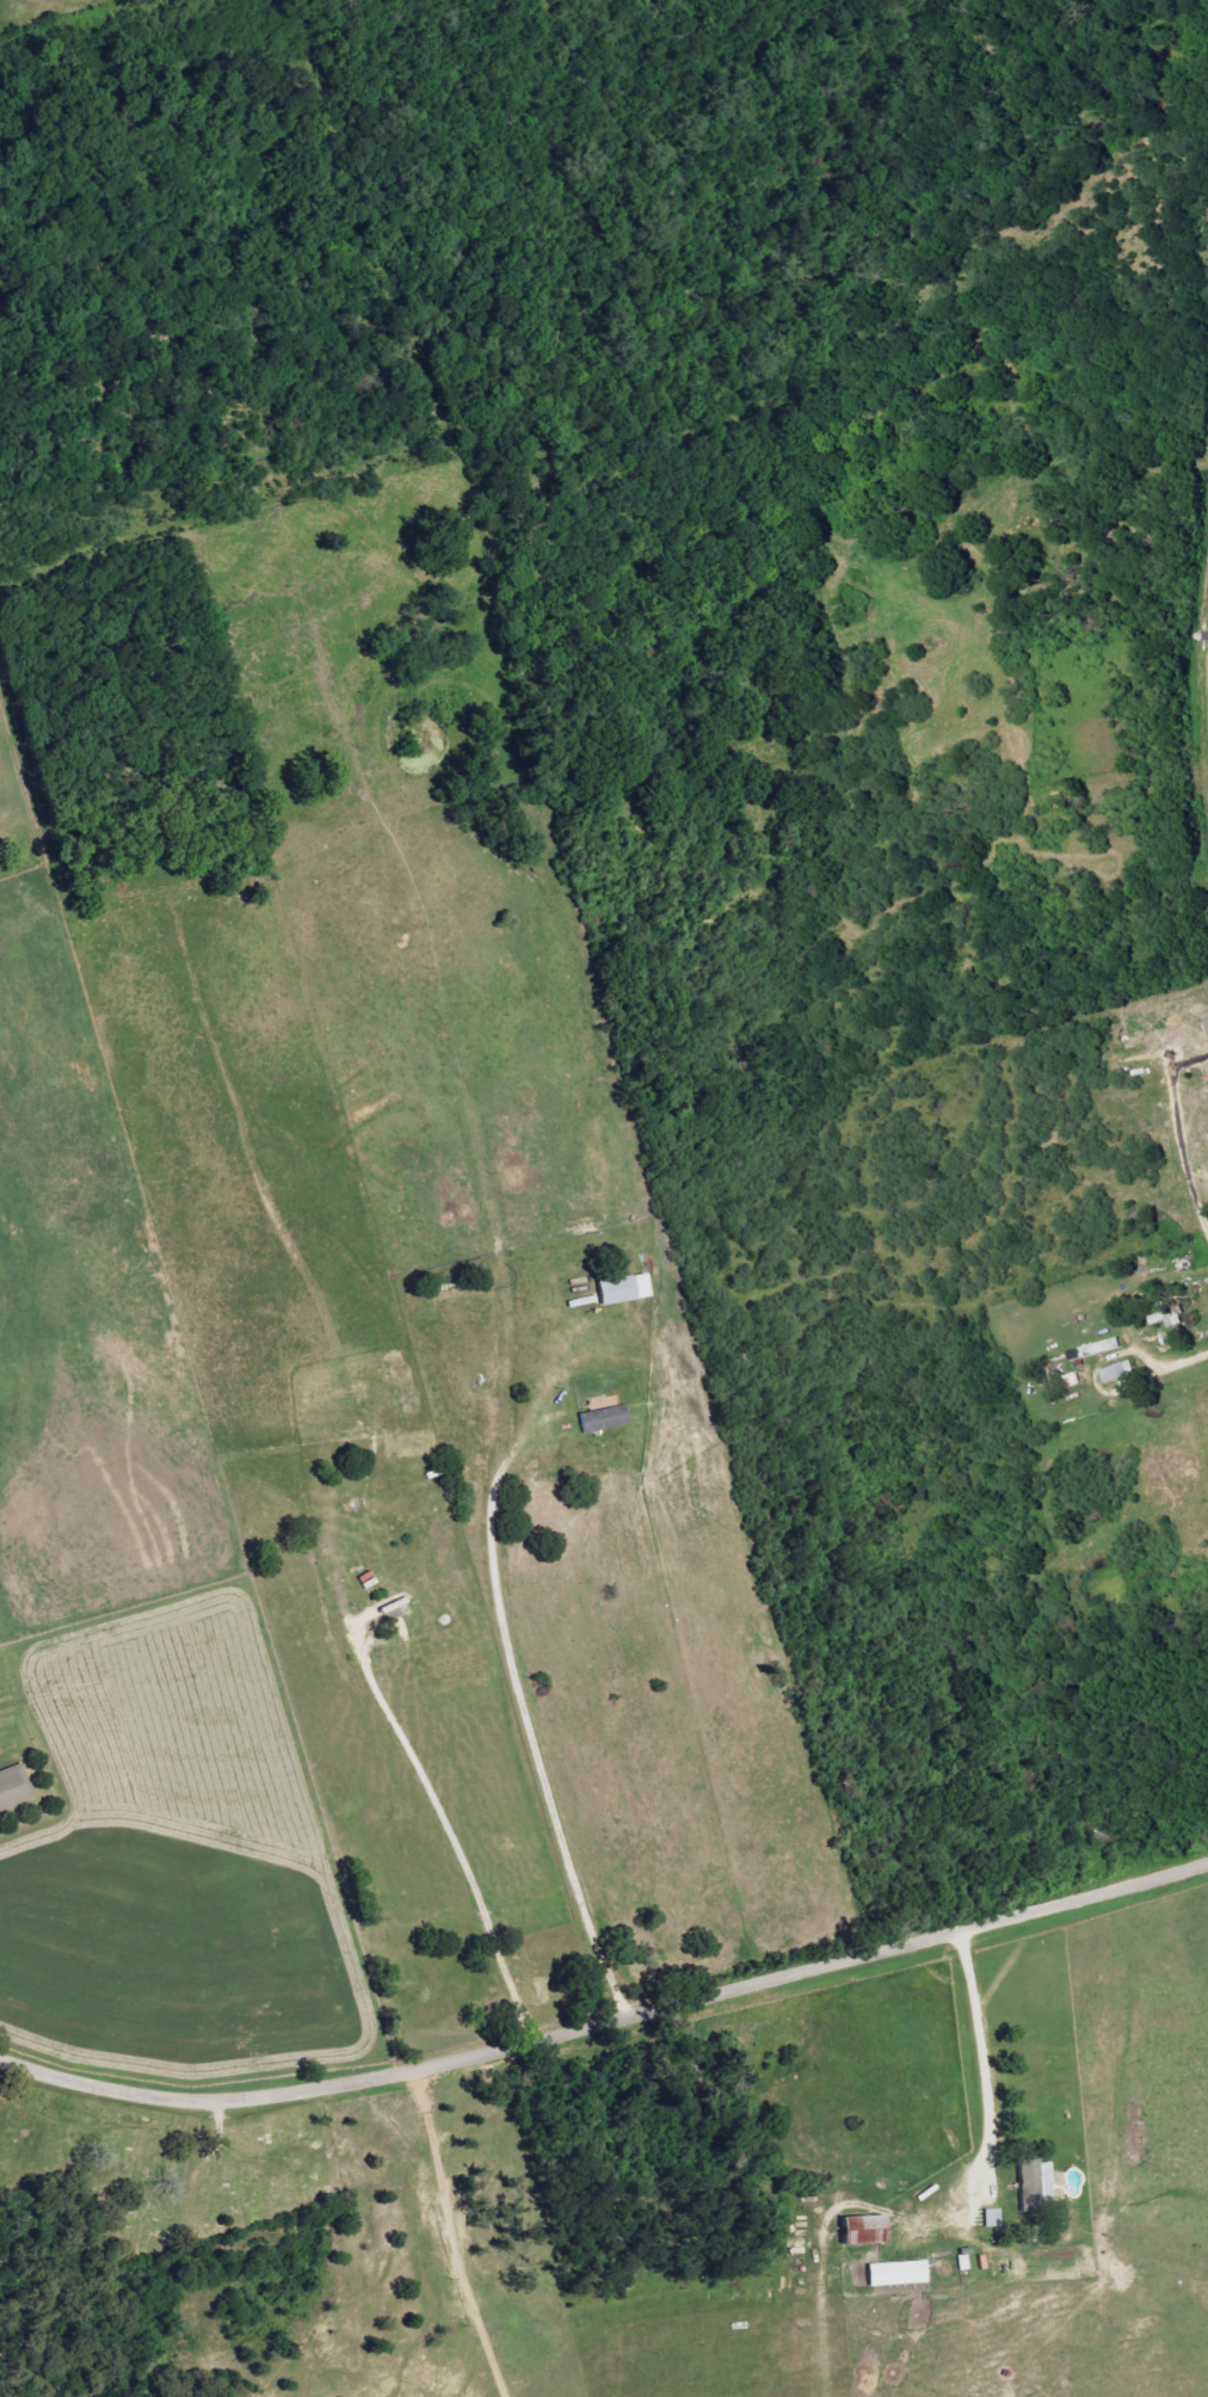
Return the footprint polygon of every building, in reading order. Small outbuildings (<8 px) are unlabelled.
[(654,1297),(650,1273),(600,1282),(604,1306),(654,1297)] [(1126,1350),(1125,1339),(1073,1348),(1075,1359),(1126,1350)] [(1108,1383),(1138,1374),(1135,1361),(1104,1370),(1108,1383)] [(582,1415),(587,1435),(632,1425),(627,1404),(582,1415)] [(36,1799),(25,1764),(0,1772),(0,1811),(36,1799)] [(1023,2161),(1024,2202),(1055,2201),(1053,2164),(1043,2164),(1043,2160),(1023,2161)] [(1002,2228),(1002,2209),(986,2209),(987,2228),(1002,2228)] [(887,2217),(845,2218),(846,2245),(888,2245),(887,2217)] [(928,2263),(871,2264),(871,2286),(929,2285),(928,2263)]
